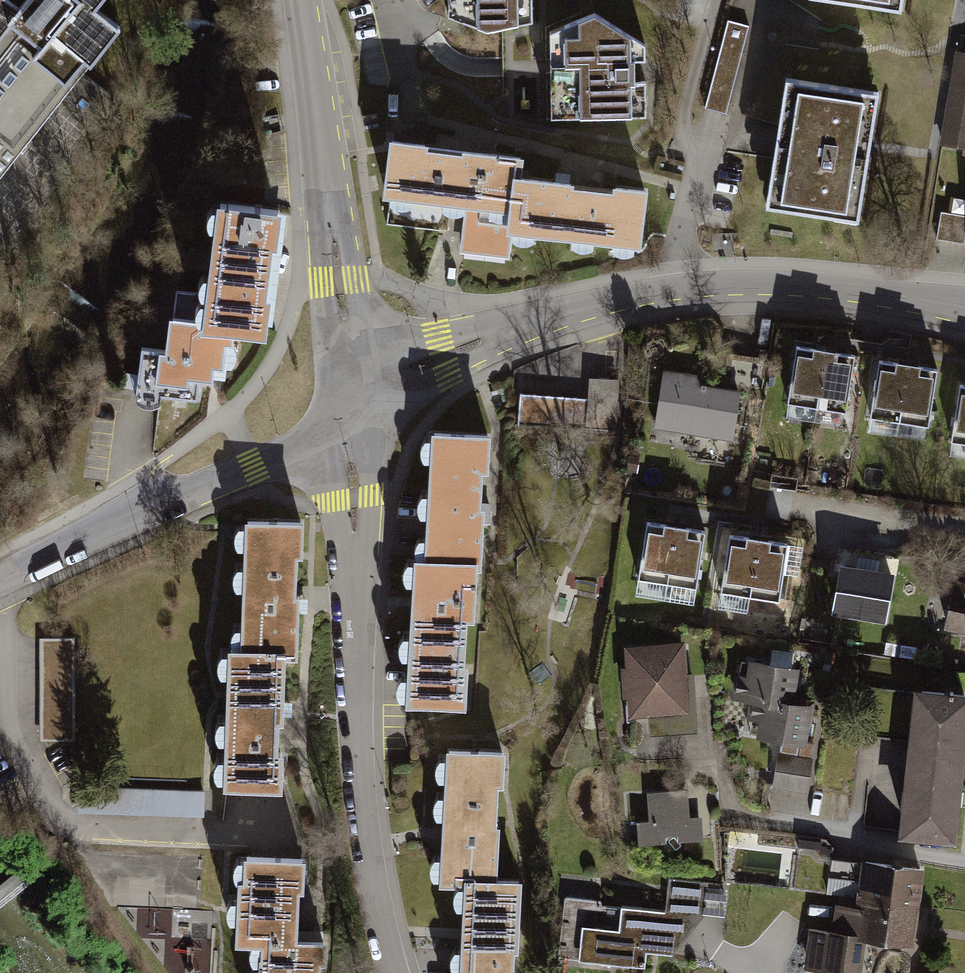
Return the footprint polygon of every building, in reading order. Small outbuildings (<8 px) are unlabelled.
[(25,11),(12,0),(0,0),(0,44),(13,29),(17,32),(0,53),(0,171),(75,76),(83,67),(94,75),(127,34),(101,13),(112,0),(34,0),(25,11)] [(441,15),(482,28),(497,25),(529,19),(529,0),(441,0),(441,15)] [(544,117),(543,30),(584,14),(584,0),(529,0),(529,19),(497,25),(499,66),(500,116),(544,117)] [(889,13),(891,0),(806,0),(889,13)] [(584,14),(543,30),(544,117),(642,116),(641,45),(591,11),(584,14)] [(724,19),(701,108),(710,110),(723,114),(746,25),(724,19)] [(964,149),(964,55),(957,54),(944,147),(964,149)] [(766,160),(759,206),(848,219),(859,146),(867,95),(778,81),(769,141),(766,160)] [(512,222),(519,165),(522,147),(393,129),(384,189),(468,200),(461,251),(508,256),(512,222)] [(578,174),(519,165),(512,222),(645,241),(653,178),(618,176),(617,183),(578,179),(578,174)] [(206,321),(235,324),(262,327),(276,206),(220,199),(206,321)] [(941,213),(938,241),(964,244),(964,215),(941,213)] [(231,364),(235,324),(206,321),(175,318),(172,348),(145,345),(141,388),(198,394),(200,373),(214,375),(216,362),(231,364)] [(814,404),(820,360),(791,356),(785,400),(814,404)] [(843,408),(849,364),(820,360),(814,404),(843,408)] [(703,374),(661,367),(655,426),(658,429),(657,437),(682,442),(685,432),(733,440),(741,388),(701,382),(703,374)] [(898,419),(904,376),(874,372),(869,416),(898,419)] [(927,423),(932,380),(904,376),(898,419),(927,423)] [(585,404),(520,400),(518,427),(608,433),(611,385),(587,384),(585,404)] [(958,393),(952,437),(964,439),(964,394),(958,393)] [(487,472),(489,437),(429,434),(423,557),(471,559),(481,560),(483,517),(470,516),(473,471),(487,472)] [(309,560),(310,525),(250,523),(246,647),(293,648),(302,648),(304,606),(292,605),(294,560),(309,560)] [(665,578),(672,534),(642,530),(637,574),(665,578)] [(695,582),(700,538),(672,534),(665,578),(695,582)] [(744,590),(750,547),(721,543),(715,587),(744,590)] [(773,594),(779,550),(750,547),(744,590),(773,594)] [(468,621),(471,559),(423,557),(405,557),(399,705),(467,708),(469,671),(456,671),(458,620),(468,621)] [(894,571),(840,561),(831,610),(886,619),(894,571)] [(950,581),(942,628),(964,632),(964,583),(950,581)] [(73,642),(43,642),(43,739),(73,739),(73,642)] [(291,711),(293,648),(246,647),(228,646),(223,792),(292,795),(294,757),(280,757),(281,711),(291,711)] [(680,647),(621,646),(621,715),(661,715),(661,730),(693,730),(694,694),(680,693),(680,647)] [(793,672),(740,667),(737,704),(763,706),(789,708),(793,672)] [(912,691),(907,736),(903,771),(959,777),(964,725),(964,696),(912,691)] [(789,708),(763,706),(759,739),(794,743),(809,745),(813,712),(789,708)] [(505,802),(507,757),(442,754),(435,878),(456,879),(504,881),(506,852),(492,852),(495,801),(505,802)] [(809,764),(776,761),(772,794),(806,797),(809,764)] [(959,777),(903,771),(897,834),(951,840),(959,777)] [(688,787),(647,790),(649,819),(637,820),(638,837),(638,842),(666,841),(666,834),(679,833),(679,841),(704,840),(704,835),(701,815),(689,815),(688,787)] [(205,795),(79,791),(78,818),(204,822),(205,795)] [(862,858),(856,903),(920,907),(925,866),(862,858)] [(296,861),(241,861),(241,887),(227,887),(226,941),(255,941),(254,972),(306,972),(306,962),(315,962),(316,943),(286,943),(287,888),(296,888),(296,861)] [(603,903),(571,899),(565,960),(650,968),(651,955),(676,957),(680,920),(703,920),(708,883),(668,878),(667,885),(666,890),(663,910),(603,903)] [(522,882),(504,881),(456,879),(451,972),(506,972),(507,941),(518,941),(522,882)] [(920,907),(856,903),(835,901),(831,928),(811,926),(805,968),(852,972),(860,972),(863,937),(914,943),(920,907)]
